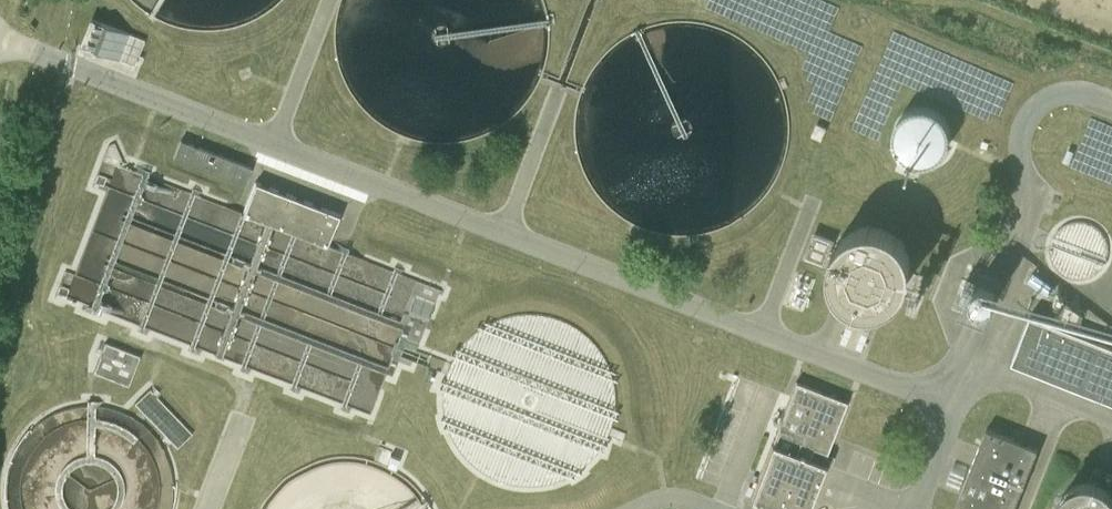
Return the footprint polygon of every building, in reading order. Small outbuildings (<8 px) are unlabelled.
[(121,30),(87,19),(81,39),(115,49),(121,30)] [(904,157),(908,160),(913,162),(918,163),(924,163),(929,162),(934,160),(939,157),(943,153),(946,149),(948,144),(949,139),(949,133),(948,128),(947,123),(944,118),(940,114),(936,111),(931,108),(926,107),(921,107),(915,107),(910,109),(905,112),(901,115),(898,119),(895,124),(893,129),(893,134),(893,139),(894,144),(897,149),(900,153),(904,157)] [(182,142),(174,160),(233,184),(240,165),(182,142)] [(340,214),(255,181),(242,214),(328,247),(340,214)] [(1093,276),(1106,265),(1110,249),(1106,233),(1093,222),(1076,220),(1061,227),(1052,241),(1052,257),(1061,271),(1077,278),(1093,276)] [(815,233),(806,256),(831,266),(831,272),(832,277),(834,283),(836,288),(835,289),(842,297),(843,296),(849,301),(855,304),(860,306),(864,307),(871,307),(871,309),(881,307),(881,305),(886,303),(891,301),(895,298),(899,294),(903,289),(907,282),(909,276),(909,268),(909,262),(908,257),(906,252),(904,247),(905,246),(899,238),(897,239),(891,234),(884,231),(877,229),(869,228),(869,227),(859,228),(859,230),(853,232),(848,235),(843,239),(840,243),(815,233)] [(568,482),(606,449),(620,400),(606,352),(567,319),(517,312),(471,333),(444,376),(444,426),(472,468),(518,489),(568,482)] [(1012,365),(1111,404),(1111,349),(1030,317),(1012,365)] [(92,373),(127,387),(139,358),(98,342),(93,354),(99,356),(92,373)] [(823,463),(847,401),(796,381),(750,499),(776,508),(807,508),(825,464),(823,463)] [(64,408),(49,414),(34,423),(22,434),(13,448),(6,463),(2,479),(1,495),(3,508),(170,508),(171,505),(172,489),(170,472),(165,456),(157,442),(147,429),(134,419),(119,411),(103,407),(86,405),(70,407),(64,408)] [(970,508),(1014,508),(1038,447),(974,423),(945,499),(970,508)] [(1109,492),(1109,487),(1111,478),(1111,476),(1094,469),(1090,480),(1086,482),(1082,483),(1078,484),(1074,486),(1070,489),(1067,492),(1064,496),(1061,499),(1060,504),(1058,508),(1111,508),(1111,495),(1109,492)]
